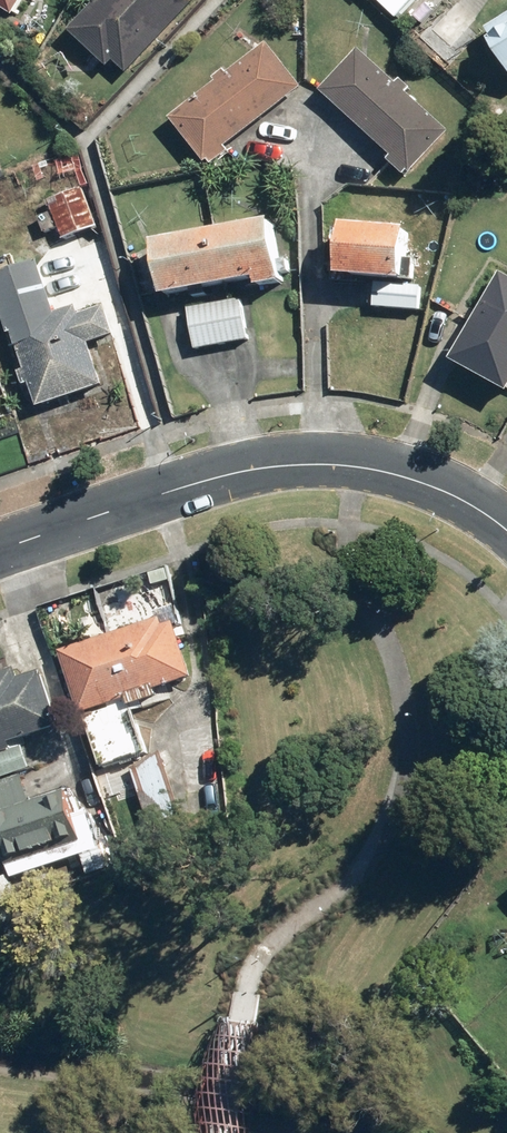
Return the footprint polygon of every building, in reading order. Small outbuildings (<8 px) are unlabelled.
[(18,17),(28,0),(0,0),(0,7),(18,17)] [(69,35),(108,71),(114,65),(126,76),(197,0),(102,0),(69,35)] [(398,22),(418,0),(374,0),(398,22)] [(486,32),(493,43),(489,45),(506,73),(506,18),(486,32)] [(216,81),(219,84),(171,121),(206,165),(209,162),(212,166),(228,153),(225,150),(303,89),(268,45),(228,77),(225,73),(216,81)] [(410,90),(401,82),(397,86),(358,52),(321,93),(393,159),(389,163),(405,178),(409,174),(411,176),(449,133),(406,94),(410,90)] [(83,187),(48,202),(52,213),(60,231),(65,243),(100,229),(83,187)] [(52,213),(39,219),(46,236),(60,231),(52,213)] [(270,225),(155,247),(165,300),(257,283),(258,292),(282,287),(270,225)] [(406,234),(342,228),(338,279),(402,285),(406,234)] [(0,279),(0,308),(10,339),(14,338),(25,373),(22,374),(26,389),(31,387),(39,411),(104,390),(90,346),(115,338),(106,309),(79,318),(76,309),(56,315),(40,266),(0,279)] [(500,275),(453,365),(506,393),(506,278),(500,275)] [(163,621),(60,654),(82,719),(84,718),(102,771),(148,756),(132,709),(158,700),(156,693),(194,680),(170,609),(160,612),(163,621)] [(19,681),(16,672),(0,677),(0,755),(1,758),(13,754),(10,746),(60,729),(41,673),(19,681)] [(32,771),(25,753),(0,761),(0,782),(32,771)] [(183,819),(161,756),(132,765),(153,829),(183,819)] [(31,805),(22,778),(0,786),(0,842),(14,881),(100,850),(86,811),(73,816),(65,793),(31,805)]
